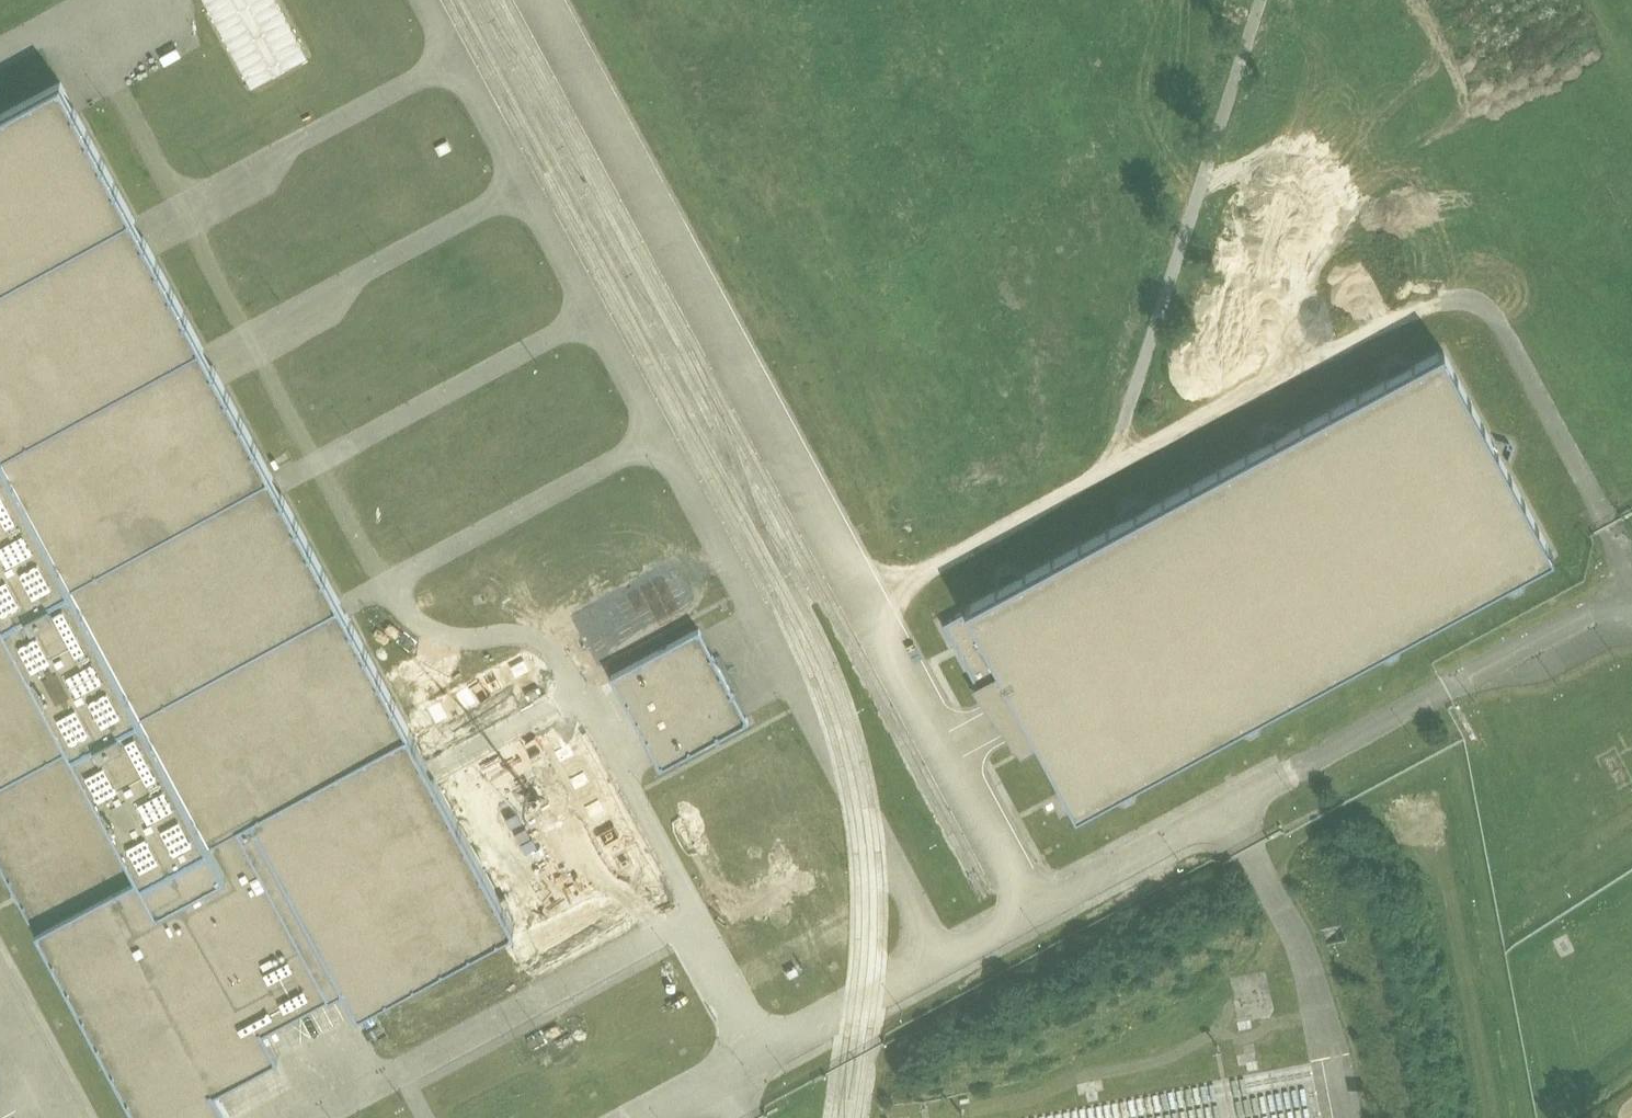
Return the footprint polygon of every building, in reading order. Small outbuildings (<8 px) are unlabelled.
[(224,31),(262,12),(285,60),(303,51),(278,0),(209,0),(224,31)] [(63,80),(0,114),(0,855),(142,1117),(224,1117),(232,1114),(217,1086),(209,1070),(255,1045),(264,1061),(516,924),(410,727),(411,726),(63,80)] [(955,605),(1067,811),(1547,552),(1435,346),(955,605)] [(701,626),(613,674),(663,766),(751,719),(701,626)]
